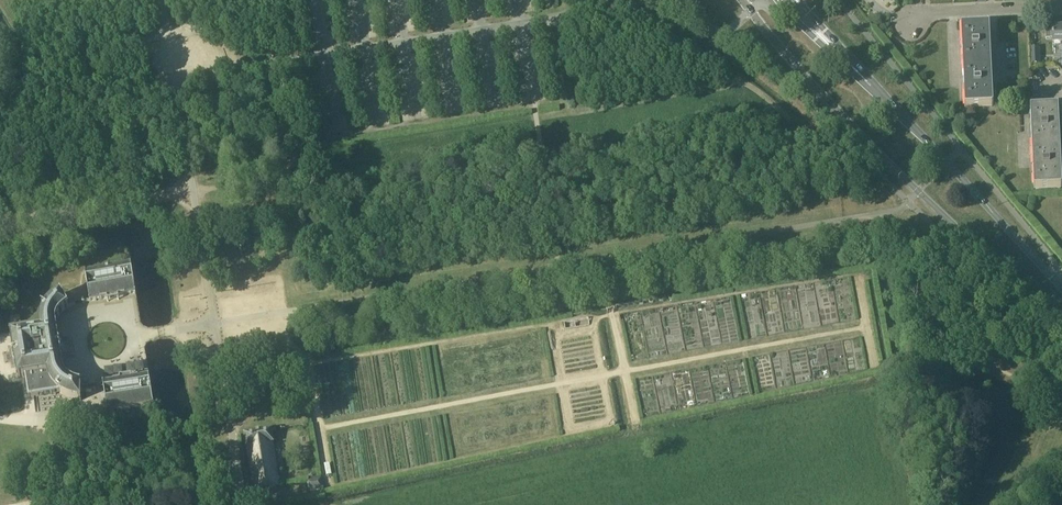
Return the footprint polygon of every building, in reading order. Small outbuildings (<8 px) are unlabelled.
[(1054,27),(1054,25),(1046,26),(1046,39),(1053,38),(1053,44),(1061,43),(1061,51),(1061,27),(1054,27)] [(993,107),(989,28),(962,29),(966,108),(993,107)] [(1030,54),(1031,64),(1040,64),(1040,53),(1030,54)] [(1061,188),(1058,109),(1031,111),(1035,189),(1061,188)] [(137,294),(132,266),(86,273),(91,302),(137,294)] [(66,310),(67,309),(68,309),(70,308),(69,306),(68,306),(62,294),(60,295),(58,296),(57,297),(55,299),(53,301),(51,302),(50,304),(48,306),(47,308),(46,309),(45,312),(44,314),(43,317),(42,318),(42,320),(42,322),(41,323),(41,326),(42,328),(42,329),(30,331),(28,323),(21,324),(20,317),(13,318),(15,333),(14,333),(12,334),(12,336),(14,347),(11,347),(13,357),(14,365),(17,365),(18,375),(19,378),(21,377),(25,376),(29,398),(61,393),(64,395),(66,396),(68,397),(71,398),(74,399),(75,400),(78,401),(81,401),(81,387),(82,387),(82,385),(79,384),(79,385),(77,384),(76,384),(74,383),(73,383),(72,382),(71,381),(70,380),(69,379),(68,378),(67,377),(66,376),(65,374),(65,373),(65,372),(64,371),(64,368),(62,355),(62,354),(66,353),(70,353),(68,342),(64,343),(60,344),(60,343),(58,329),(58,327),(57,327),(57,326),(57,324),(58,323),(58,321),(58,320),(59,319),(59,317),(60,316),(60,315),(61,314),(62,313),(63,312),(64,311),(65,311),(66,310)] [(155,405),(150,376),(104,384),(108,412),(155,405)] [(254,490),(279,487),(273,444),(274,444),(272,430),(244,434),(246,448),(248,448),(254,490)] [(312,478),(312,480),(307,481),(308,491),(322,489),(321,477),(318,477),(312,478)]
